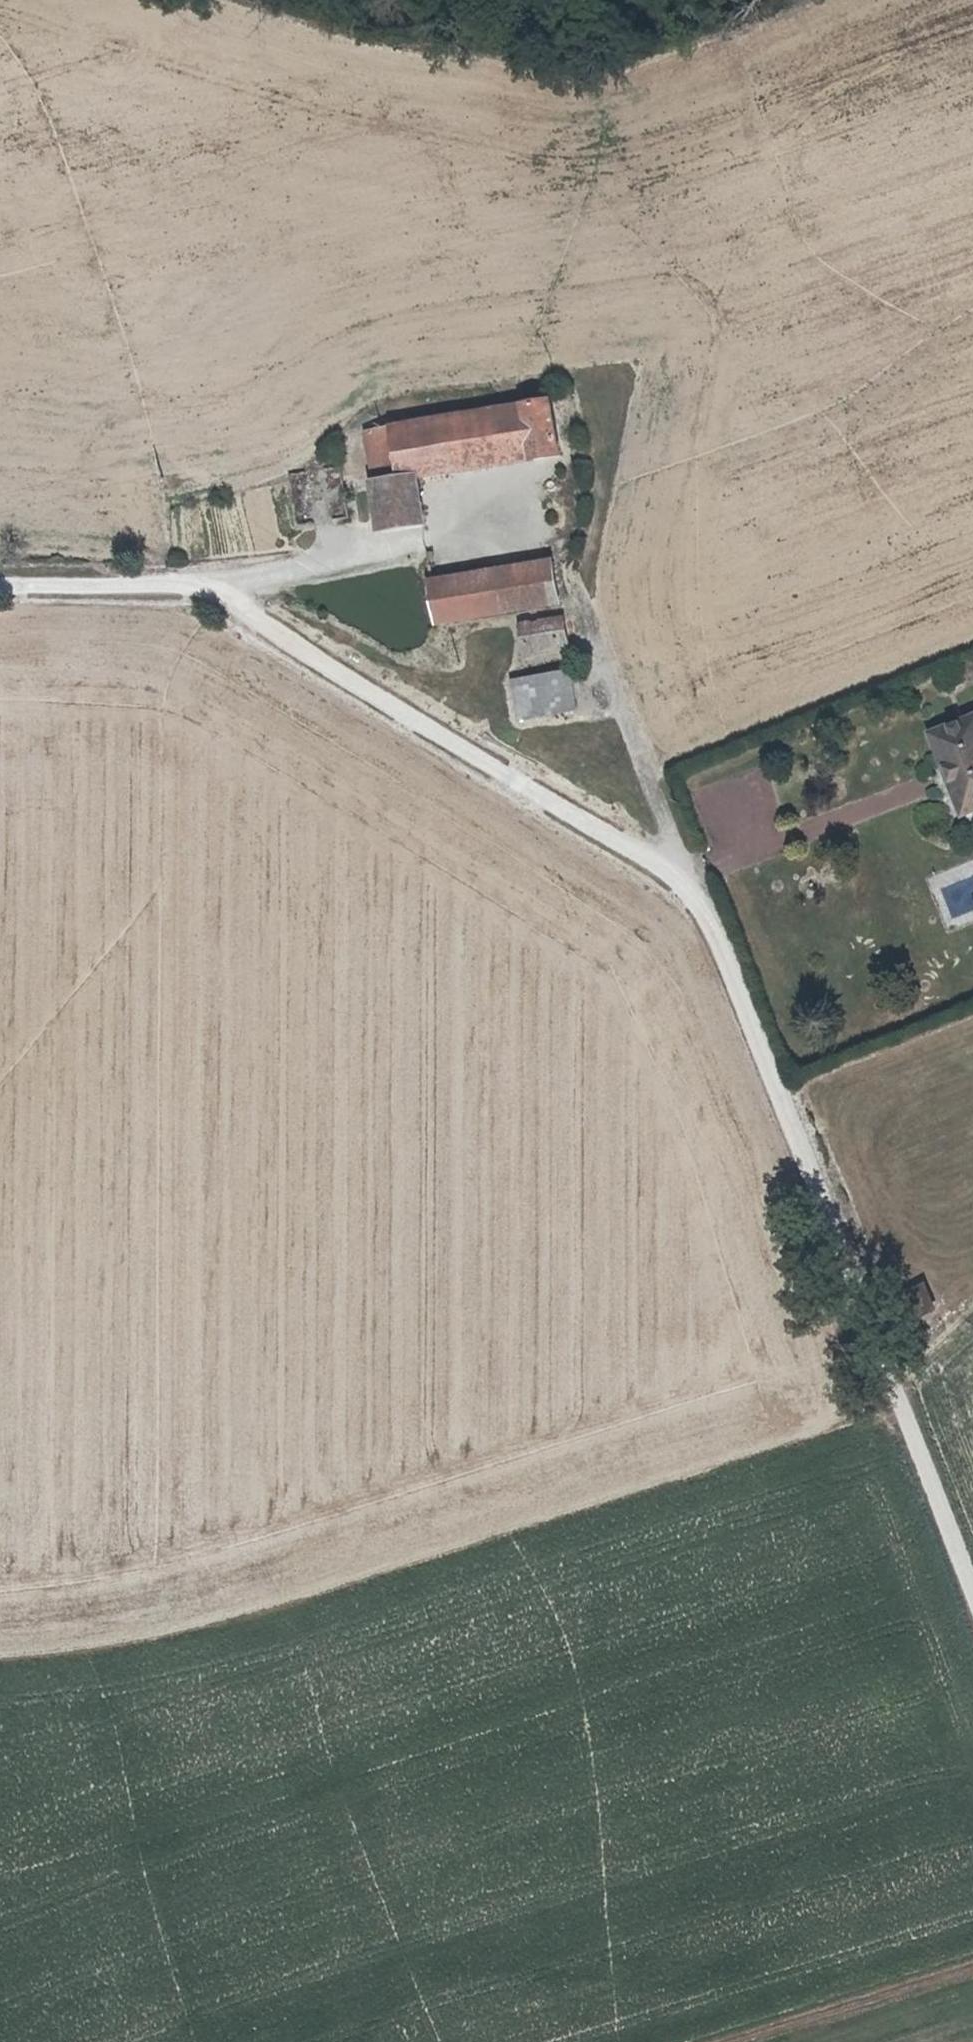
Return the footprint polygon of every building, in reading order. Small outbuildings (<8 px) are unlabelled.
[(550,373),(382,417),(394,464),(365,472),(380,530),(434,518),(418,461),(538,430),(541,437),(566,429),(550,373)] [(352,425),(365,472),(394,464),(382,417),(352,425)] [(558,552),(474,572),(487,618),(523,609),(571,596),(558,552)] [(452,627),(487,618),(474,572),(440,580),(451,623),(452,627)] [(527,627),(536,659),(586,645),(576,613),(527,627)] [(552,724),(608,705),(595,668),(541,688),(552,724)] [(972,799),(972,711),(944,721),(972,800),(972,799)] [(913,1302),(937,1293),(927,1271),(904,1279),(913,1302)]
